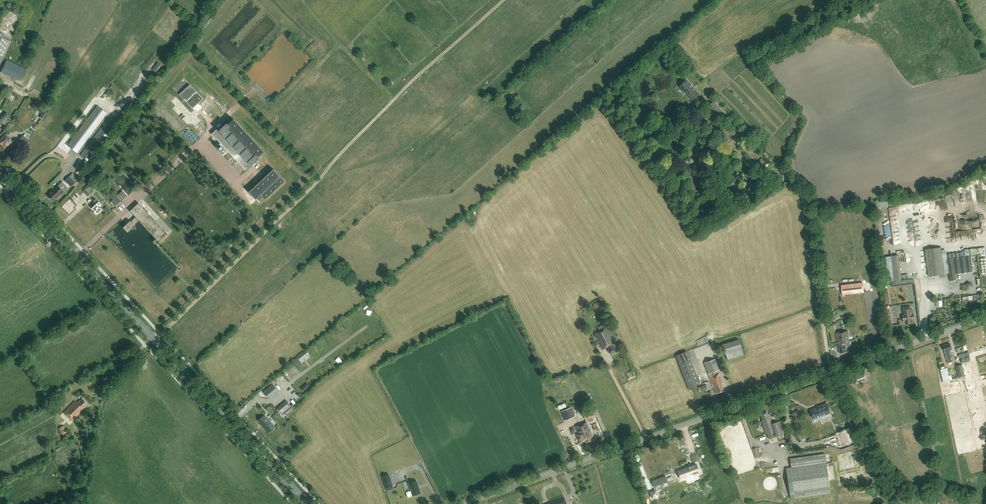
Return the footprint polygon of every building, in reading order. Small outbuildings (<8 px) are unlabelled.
[(0,33),(0,63),(11,41),(2,37),(3,34),(0,33)] [(19,80),(25,68),(7,60),(1,72),(19,80)] [(152,70),(155,72),(161,64),(158,62),(152,70)] [(700,94),(687,79),(679,86),(692,101),(700,94)] [(197,91),(190,84),(180,94),(187,101),(197,91)] [(709,103),(703,96),(698,100),(704,107),(709,103)] [(721,110),(712,101),(707,106),(715,116),(721,110)] [(63,151),(67,154),(71,149),(77,153),(107,113),(101,108),(103,105),(99,102),(97,106),(63,151)] [(5,111),(2,114),(2,113),(0,115),(0,123),(6,117),(8,114),(5,111)] [(90,163),(120,123),(110,116),(80,155),(86,160),(90,163)] [(264,152),(234,119),(228,125),(227,123),(219,131),(218,129),(212,134),(220,143),(216,147),(223,154),(227,150),(246,170),(251,165),(252,166),(260,159),(259,157),(264,152)] [(200,138),(189,126),(181,133),(193,145),(200,138)] [(19,140),(25,144),(29,140),(30,138),(30,137),(25,133),(23,136),(23,135),(19,140)] [(12,142),(6,134),(1,139),(0,140),(0,145),(1,145),(1,146),(2,145),(5,147),(6,146),(7,146),(12,142)] [(249,192),(256,200),(256,199),(259,203),(260,202),(259,201),(263,197),(265,200),(284,182),(273,170),(249,192)] [(65,181),(68,183),(71,187),(79,179),(73,173),(65,181)] [(95,188),(104,197),(107,194),(99,185),(97,183),(94,186),(94,187),(95,188)] [(59,185),(54,190),(48,196),(53,202),(60,195),(64,191),(59,185)] [(127,195),(122,190),(111,201),(110,202),(113,205),(114,204),(116,206),(127,195)] [(101,205),(96,199),(94,201),(97,204),(92,208),(97,214),(102,210),(99,207),(101,205)] [(137,228),(135,226),(134,226),(139,221),(156,239),(153,242),(155,244),(158,241),(159,242),(167,234),(139,203),(130,211),(136,217),(131,222),(130,221),(123,228),(128,233),(132,229),(133,230),(134,229),(135,229),(137,228)] [(896,213),(899,212),(898,206),(889,208),(892,224),(897,224),(896,213)] [(931,224),(928,225),(931,229),(939,223),(935,218),(930,222),(931,224)] [(947,238),(948,242),(957,241),(962,240),(961,231),(955,231),(954,221),(949,222),(951,237),(947,238)] [(928,277),(944,275),(941,248),(925,250),(928,277)] [(964,257),(963,252),(946,254),(948,270),(944,270),(945,274),(949,273),(950,281),(956,280),(956,274),(973,272),(971,256),(964,257)] [(894,281),(901,280),(898,255),(891,256),(894,281)] [(891,281),(894,281),(891,256),(883,257),(886,282),(887,287),(891,287),(891,281)] [(914,279),(901,280),(894,281),(891,281),(891,287),(915,284),(914,279)] [(839,296),(864,292),(863,283),(838,286),(839,296)] [(599,302),(593,304),(595,308),(598,307),(599,311),(603,309),(599,302)] [(912,321),(914,321),(914,316),(913,316),(912,310),(910,310),(909,306),(903,307),(903,311),(904,311),(905,317),(903,317),(904,322),(906,322),(906,323),(912,322),(912,321)] [(598,327),(599,331),(595,334),(602,349),(606,348),(609,353),(616,350),(613,344),(614,344),(606,328),(605,328),(603,325),(598,327)] [(840,353),(847,352),(846,346),(850,345),(848,331),(836,333),(837,345),(838,345),(838,347),(839,347),(840,353)] [(869,341),(874,344),(877,338),(873,336),(869,341)] [(728,360),(744,355),(739,340),(723,345),(728,360)] [(947,363),(955,361),(952,353),(951,353),(951,350),(950,344),(943,346),(944,352),(947,363)] [(968,350),(966,344),(961,345),(961,346),(956,348),(958,354),(968,350)] [(700,384),(698,378),(687,351),(675,355),(688,389),(700,384)] [(309,355),(307,353),(295,362),(299,367),(302,364),(300,362),(309,355)] [(704,363),(713,387),(716,394),(724,391),(723,386),(722,384),(723,383),(719,374),(718,375),(716,371),(719,370),(715,359),(704,363)] [(962,364),(956,366),(959,378),(965,376),(962,364)] [(940,369),(943,381),(950,379),(947,368),(940,369)] [(866,379),(864,374),(855,377),(857,383),(866,379)] [(269,398),(278,391),(273,384),(263,392),(269,398)] [(63,413),(72,421),(84,410),(82,409),(87,404),(82,399),(80,401),(79,400),(77,403),(75,401),(63,413)] [(294,406),(292,407),(286,401),(277,408),(283,415),(286,412),(288,415),(296,409),(294,406)] [(812,410),(813,415),(811,416),(813,423),(831,416),(827,404),(817,407),(817,408),(812,410)] [(572,408),(561,413),(564,420),(575,416),(572,408)] [(585,420),(587,419),(595,417),(592,409),(584,411),(582,412),(585,420)] [(761,421),(766,434),(767,433),(769,439),(784,433),(780,421),(773,424),(769,414),(767,414),(767,412),(760,414),(762,421),(761,421)] [(264,429),(271,423),(264,415),(258,420),(261,423),(260,424),(264,429)] [(585,443),(592,440),(586,422),(574,426),(577,434),(576,435),(579,443),(584,441),(585,443)] [(60,430),(59,431),(62,436),(68,432),(64,425),(58,429),(59,430),(59,429),(60,430)] [(843,446),(852,442),(848,430),(838,434),(843,446)] [(785,468),(790,499),(830,493),(825,454),(790,459),(791,467),(785,468)] [(677,470),(680,479),(699,472),(696,463),(677,470)] [(385,488),(387,487),(392,486),(388,474),(381,476),(385,488)] [(420,493),(416,481),(408,484),(412,496),(420,493)]
